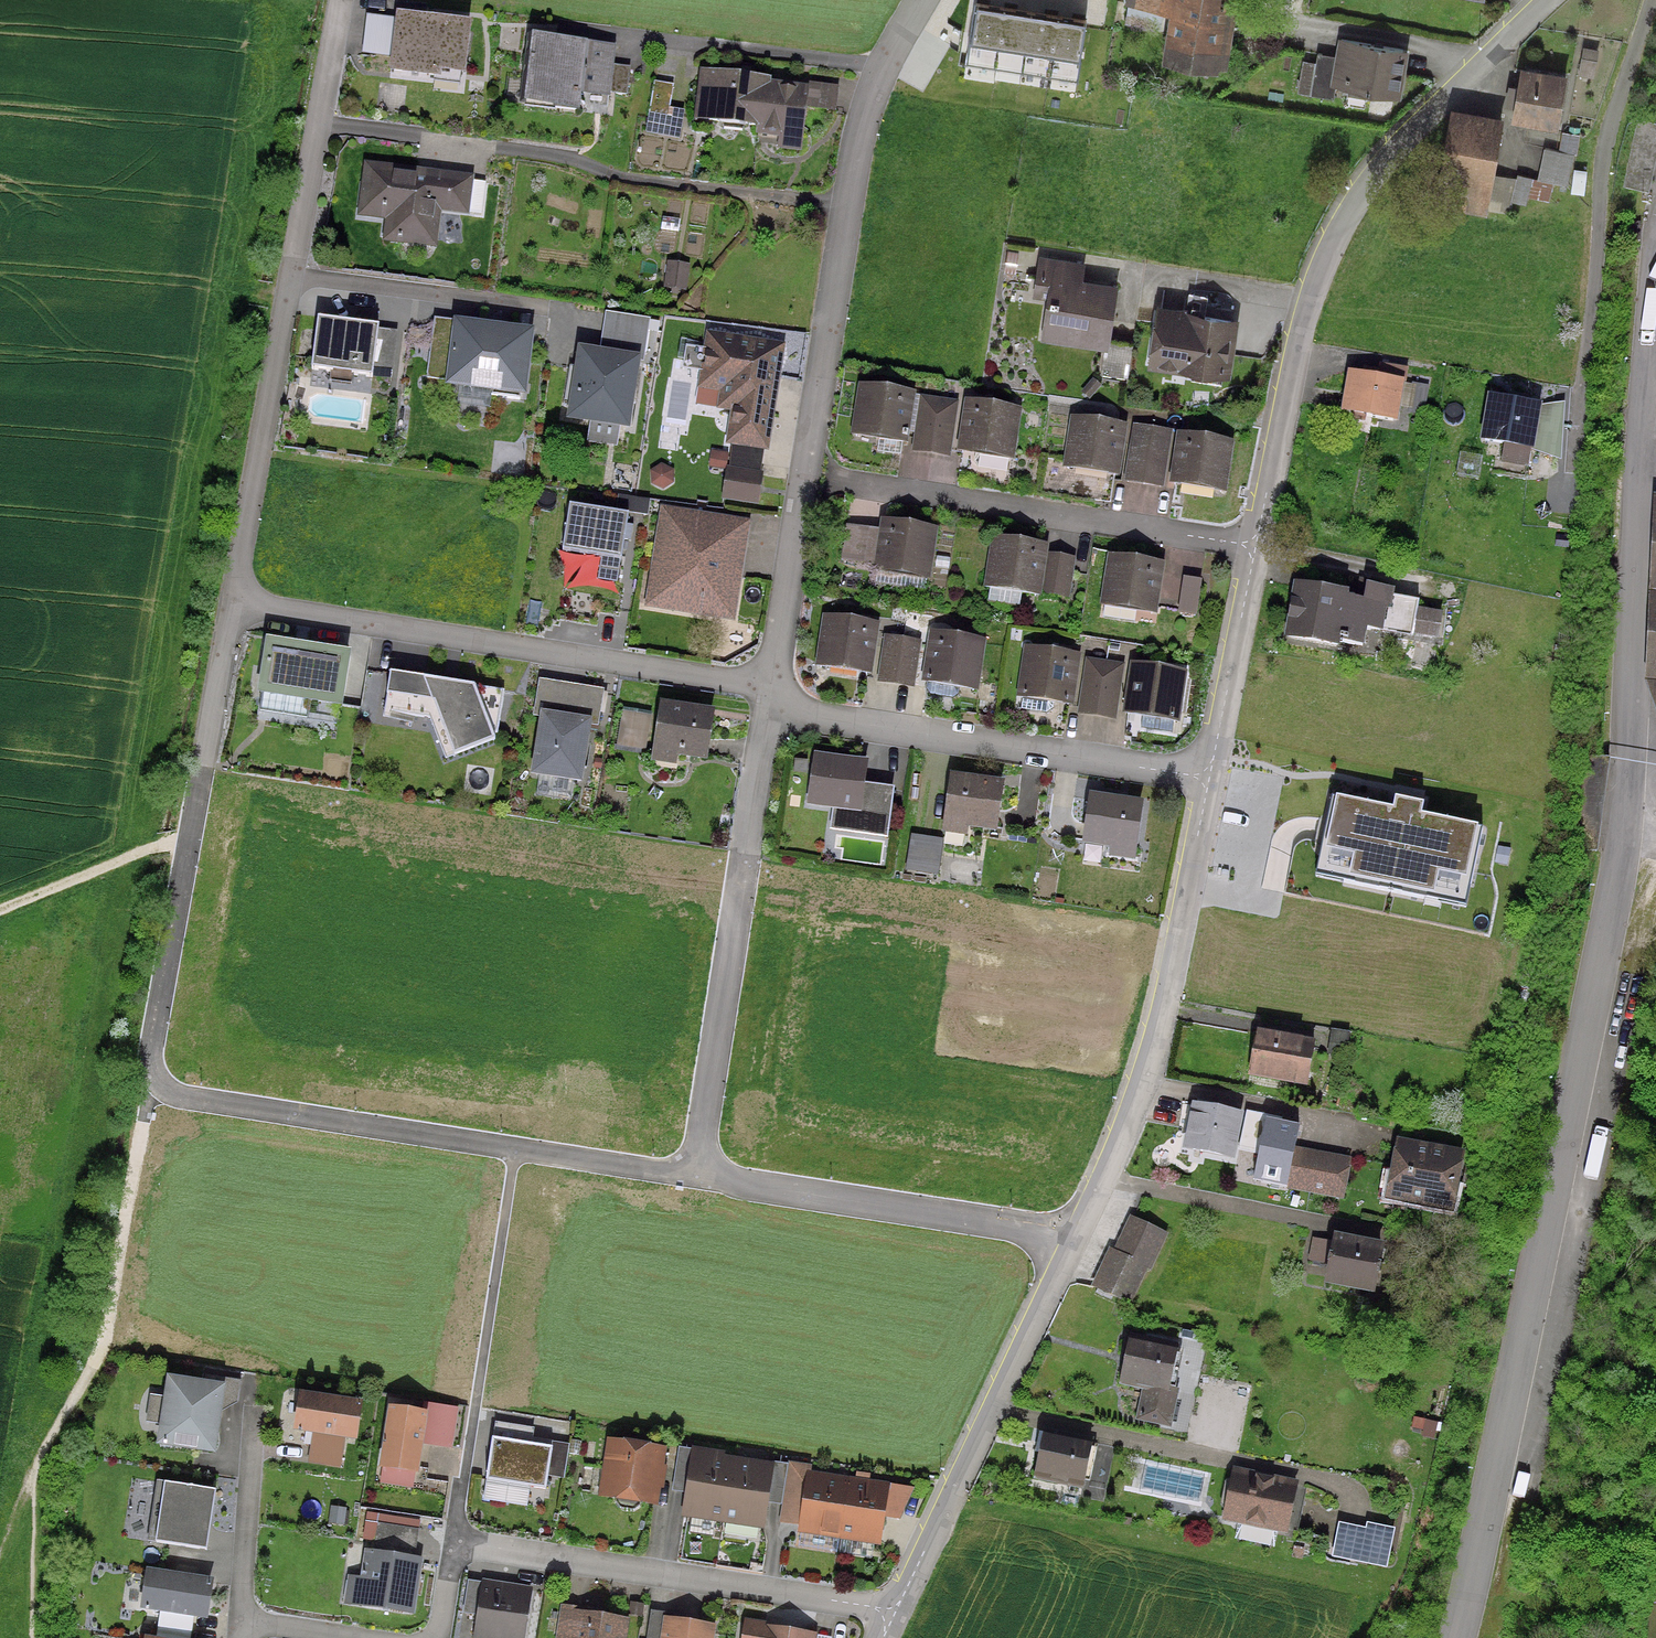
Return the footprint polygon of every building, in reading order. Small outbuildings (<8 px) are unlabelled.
[(1223,0),(1126,0),(1125,5),(1172,13),(1164,58),(1212,66),(1212,64),(1222,66),(1229,24),(1219,22),(1223,0)] [(1086,19),(975,3),(963,80),(1074,93),(1086,19)] [(472,25),(398,17),(392,64),(467,72),(472,25)] [(577,91),(607,95),(613,50),(530,40),(523,106),(575,112),(577,91)] [(1333,86),(1393,97),(1401,52),(1339,41),(1336,59),(1316,56),(1314,66),(1307,65),(1302,65),(1297,94),(1331,100),(1333,86)] [(1555,126),(1563,79),(1519,73),(1516,90),(1509,89),(1506,103),(1513,104),(1511,118),(1555,126)] [(803,110),(826,112),(828,94),(806,91),(805,95),(763,90),(763,85),(703,77),(700,101),(709,102),(707,123),(756,129),(756,134),(800,139),(803,110)] [(676,139),(680,115),(667,112),(671,88),(652,85),(646,120),(648,120),(646,133),(676,139)] [(1646,194),(1652,169),(1655,148),(1655,126),(1635,121),(1621,188),(1646,194)] [(1432,207),(1483,217),(1498,132),(1447,123),(1432,207)] [(1563,187),(1567,171),(1539,166),(1536,181),(1563,187)] [(479,216),(483,185),(426,178),(425,183),(414,182),(415,177),(366,170),(361,210),(406,216),(404,237),(394,236),(393,242),(431,247),(435,210),(479,216)] [(1524,207),(1530,180),(1515,177),(1509,204),(1524,207)] [(1070,334),(1104,339),(1112,290),(1070,284),(1072,267),(1040,262),(1037,280),(1051,282),(1042,339),(1069,343),(1070,334)] [(677,291),(683,291),(686,270),(666,267),(664,289),(670,290),(669,296),(676,296),(677,291)] [(1150,364),(1222,375),(1229,324),(1158,313),(1150,364)] [(351,377),(370,380),(376,330),(316,323),(310,372),(330,375),(331,369),(350,371),(349,377),(351,377)] [(531,332),(457,324),(450,384),(524,392),(531,332)] [(1125,382),(1131,343),(1104,339),(1098,377),(1125,382)] [(769,380),(773,380),(778,351),(708,340),(701,388),(723,392),(720,409),(734,411),(729,444),(763,449),(768,415),(764,415),(769,380)] [(639,358),(580,350),(571,415),(630,423),(639,358)] [(1405,367),(1378,363),(1376,376),(1362,373),(1361,379),(1351,377),(1344,415),(1390,423),(1396,391),(1401,392),(1405,367)] [(1413,400),(1426,402),(1431,377),(1418,375),(1413,400)] [(906,436),(902,435),(908,398),(861,391),(855,432),(905,440),(906,436)] [(1501,463),(1525,467),(1535,409),(1490,401),(1483,443),(1504,447),(1501,463)] [(1014,415),(967,408),(961,449),(975,451),(973,464),(976,471),(1004,475),(1014,415)] [(913,451),(930,454),(934,421),(918,418),(913,451)] [(951,423),(934,421),(930,454),(946,456),(951,423)] [(1067,465),(1114,472),(1120,431),(1073,424),(1067,465)] [(1226,447),(1180,440),(1173,481),(1220,488),(1226,447)] [(1126,484),(1142,487),(1147,454),(1131,451),(1126,484)] [(1158,489),(1163,457),(1147,454),(1142,487),(1158,489)] [(726,473),(727,473),(758,478),(760,467),(727,462),(726,473)] [(661,491),(670,485),(671,474),(660,467),(650,474),(650,486),(661,491)] [(754,505),(758,478),(727,473),(722,500),(754,505)] [(633,517),(573,508),(566,553),(626,562),(633,517)] [(748,526),(662,511),(645,607),(732,622),(748,526)] [(930,534),(883,527),(877,568),(924,575),(930,534)] [(839,562),(855,565),(860,532),(844,530),(839,562)] [(988,584),(1034,592),(1041,551),(994,544),(988,584)] [(1066,597),(1071,564),(1045,560),(1040,587),(1044,593),(1066,597)] [(1104,603),(1151,610),(1157,569),(1110,562),(1104,603)] [(1193,617),(1199,584),(1182,581),(1177,614),(1193,617)] [(1416,605),(1395,601),(1388,599),(1388,596),(1357,589),(1355,604),(1343,602),(1344,598),(1324,594),(1325,588),(1317,586),(1315,593),(1295,589),(1286,638),(1335,647),(1336,644),(1360,648),(1363,631),(1377,633),(1378,630),(1433,640),(1437,616),(1415,612),(1416,605)] [(819,663),(866,670),(872,629),(825,622),(819,663)] [(978,646),(932,639),(926,680),(924,692),(929,698),(950,702),(956,697),(958,685),(972,687),(978,646)] [(878,682),(894,685),(900,644),(884,641),(878,682)] [(348,655),(269,642),(261,693),(340,705),(348,655)] [(917,646),(900,644),(894,685),(910,687),(917,646)] [(1066,701),(1067,702),(1073,661),(1027,654),(1019,701),(1020,701),(1018,712),(1043,716),(1051,710),(1053,699),(1066,701)] [(1079,714),(1095,716),(1103,667),(1086,665),(1079,714)] [(1118,669),(1103,667),(1095,716),(1112,718),(1118,669)] [(1179,677),(1133,670),(1127,711),(1141,713),(1138,731),(1170,736),(1179,677)] [(505,694),(392,676),(385,717),(433,725),(444,755),(498,735),(505,694)] [(674,754),(703,759),(710,718),(660,710),(652,760),(673,763),(674,754)] [(616,747),(643,752),(649,720),(621,715),(616,747)] [(592,723),(544,716),(535,775),(582,783),(592,723)] [(852,835),(884,839),(890,792),(860,788),(863,769),(814,762),(808,803),(855,810),(852,835)] [(944,823),(993,830),(999,789),(950,782),(944,823)] [(1394,805),(1334,793),(1318,872),(1466,903),(1483,824),(1421,811),(1423,801),(1396,795),(1394,805)] [(1132,850),(1138,809),(1089,802),(1083,843),(1132,850)] [(904,872),(936,877),(941,845),(909,840),(904,872)] [(1346,1037),(1333,1034),(1330,1051),(1344,1053),(1346,1037)] [(1304,1088),(1312,1046),(1255,1035),(1247,1078),(1304,1088)] [(1229,1160),(1237,1118),(1207,1112),(1208,1105),(1196,1103),(1195,1109),(1193,1109),(1185,1150),(1229,1160)] [(1448,1208),(1457,1159),(1398,1148),(1393,1173),(1382,1171),(1376,1200),(1400,1204),(1401,1199),(1448,1208)] [(1285,1187),(1309,1191),(1315,1159),(1292,1154),(1285,1187)] [(1309,1191),(1339,1197),(1345,1164),(1315,1159),(1309,1191)] [(1131,1222),(1123,1239),(1154,1254),(1162,1237),(1131,1222)] [(1123,1239),(1115,1256),(1142,1269),(1146,1271),(1154,1254),(1123,1239)] [(1326,1285),(1370,1294),(1378,1250),(1334,1241),(1333,1245),(1312,1241),(1307,1263),(1329,1267),(1326,1285)] [(1126,1305),(1142,1269),(1115,1256),(1110,1254),(1093,1289),(1126,1305)] [(1175,1350),(1128,1340),(1119,1384),(1144,1390),(1137,1421),(1167,1427),(1171,1406),(1174,1404),(1174,1402),(1173,1399),(1174,1394),(1166,1392),(1175,1350)] [(223,1387),(170,1381),(162,1444),(215,1451),(223,1387)] [(299,1398),(294,1431),(351,1440),(356,1407),(299,1398)] [(418,1444),(448,1449),(453,1417),(423,1412),(422,1417),(389,1412),(380,1469),(413,1474),(418,1444)] [(1033,1479),(1080,1489),(1089,1444),(1052,1437),(1048,1456),(1039,1454),(1033,1479)] [(484,1483),(543,1492),(549,1451),(490,1442),(484,1483)] [(638,1501),(651,1503),(659,1454),(609,1446),(602,1496),(615,1498),(614,1504),(618,1510),(631,1513),(637,1508),(638,1501)] [(727,1462),(727,1464),(691,1458),(682,1515),(721,1521),(730,1463),(727,1462)] [(733,1465),(733,1463),(730,1463),(721,1521),(760,1527),(769,1470),(733,1465)] [(1222,1519),(1295,1534),(1304,1490),(1231,1475),(1222,1519)] [(798,1533),(837,1539),(846,1482),(806,1476),(798,1533)] [(908,1492),(846,1482),(837,1539),(876,1545),(881,1516),(896,1518),(908,1492)] [(215,1493),(168,1486),(159,1542),(207,1549),(215,1493)] [(408,1613),(416,1564),(410,1563),(415,1533),(376,1527),(371,1557),(366,1556),(359,1605),(408,1613)] [(201,1617),(206,1585),(147,1575),(142,1608),(201,1617)] [(528,1592),(482,1585),(473,1637),(521,1637),(528,1592)] [(579,1612),(562,1609),(558,1637),(620,1637),(622,1623),(578,1617),(579,1612)] [(708,1631),(666,1625),(664,1637),(707,1637),(708,1631)] [(811,1636),(742,1626),(741,1637),(810,1637),(811,1636)]
